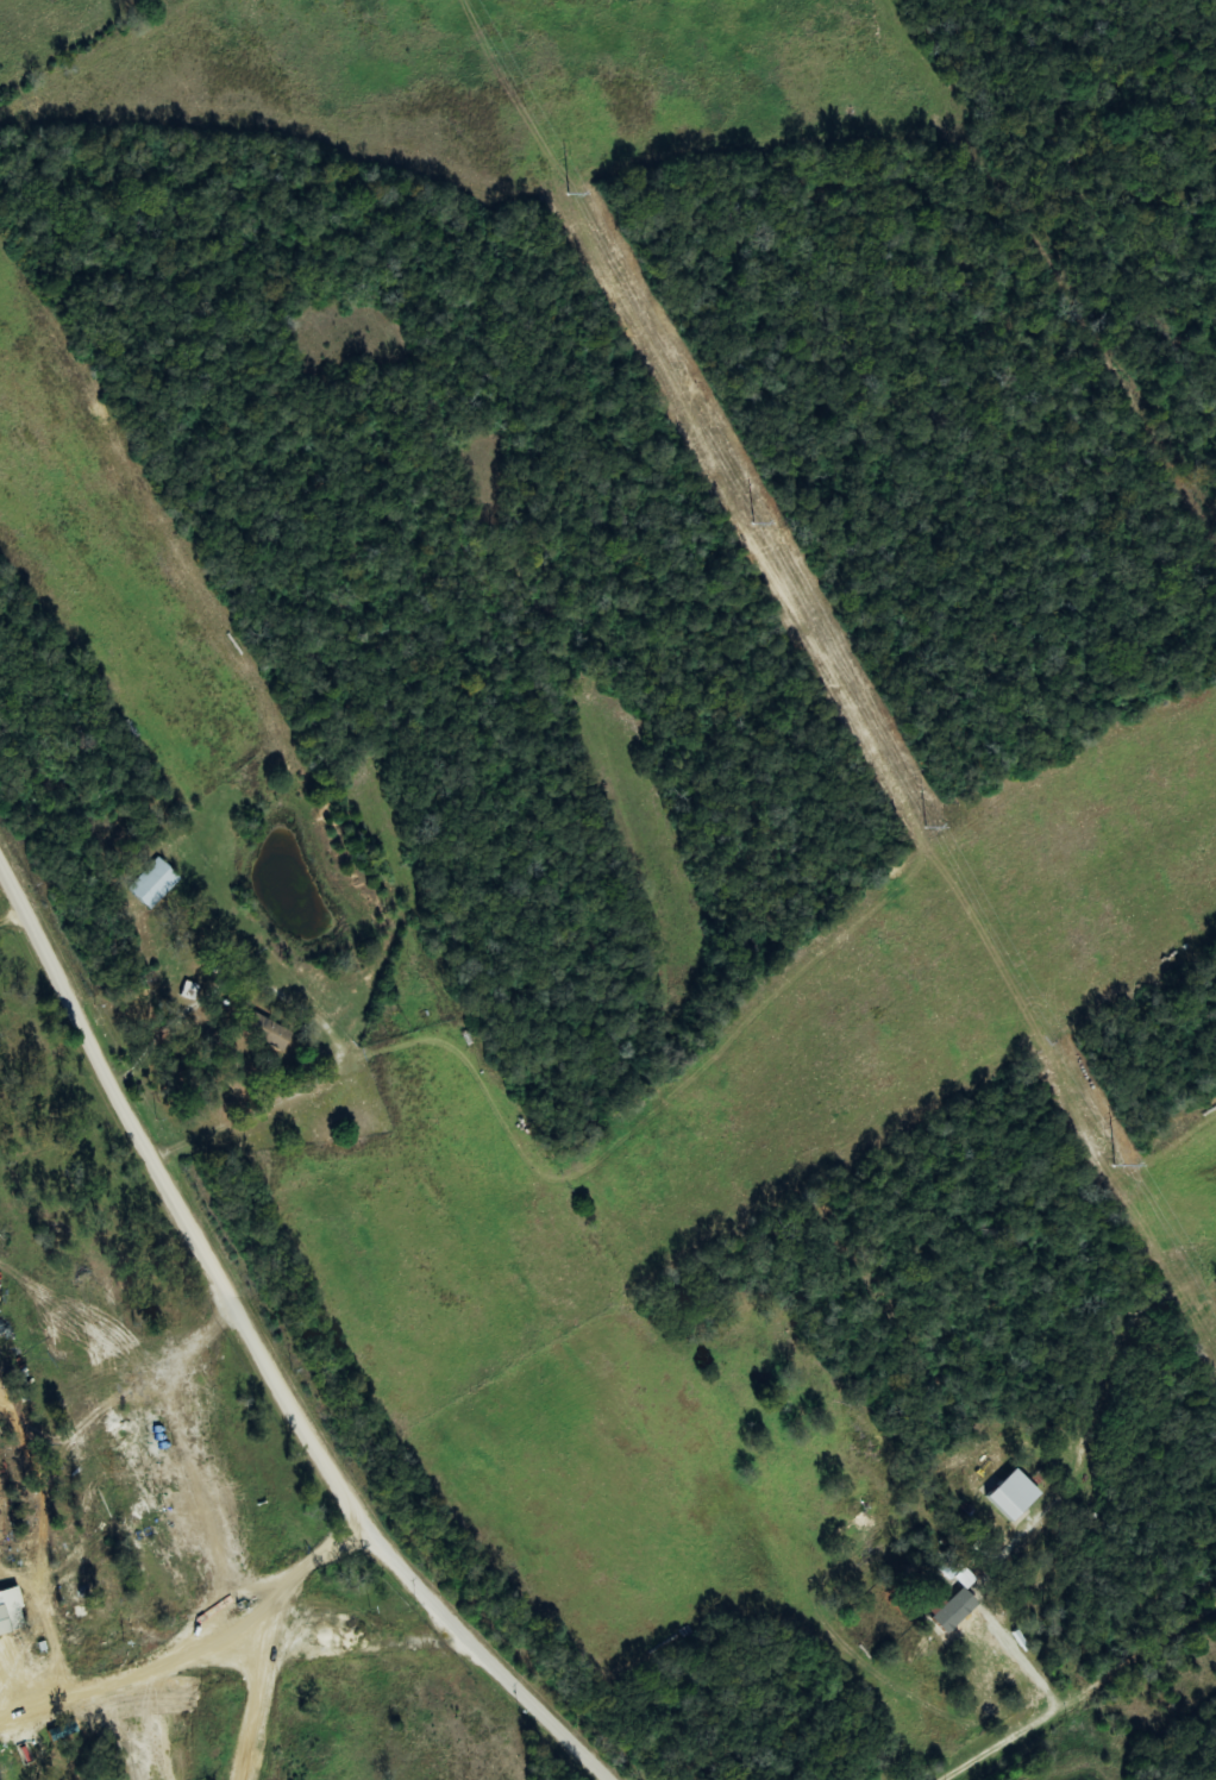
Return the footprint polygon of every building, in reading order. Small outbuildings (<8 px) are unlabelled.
[(148,911),(179,879),(156,858),(126,890),(148,911)] [(1048,1493),(1022,1468),(990,1501),(1016,1526),(1048,1493)] [(954,1632),(979,1606),(957,1584),(932,1610),(954,1632)] [(33,1629),(23,1588),(0,1593),(0,1637),(33,1629)]
